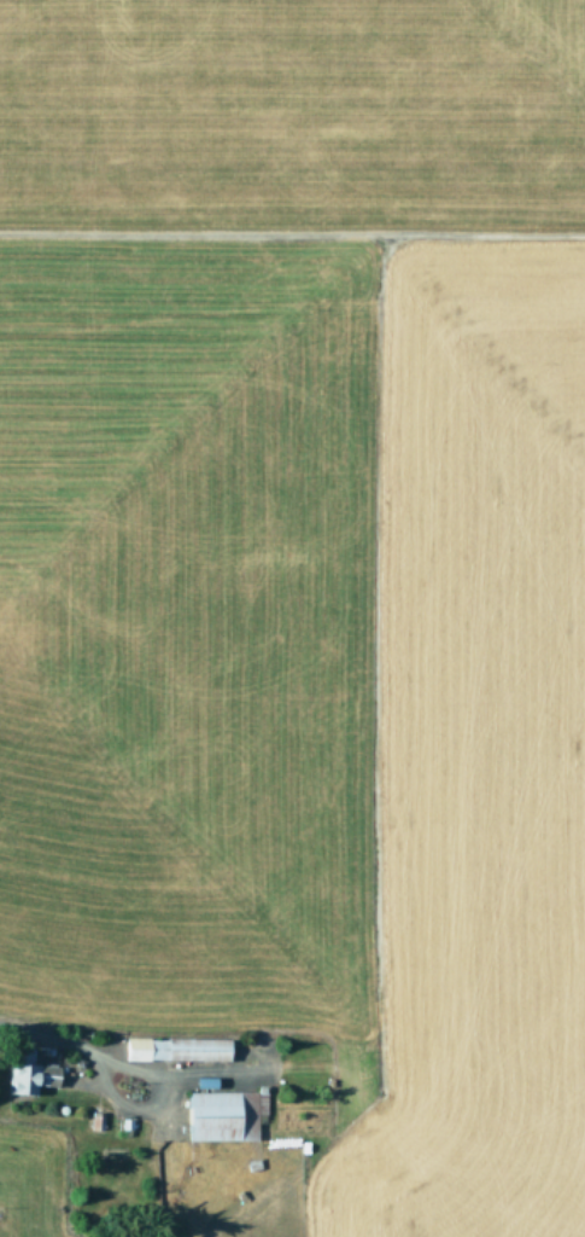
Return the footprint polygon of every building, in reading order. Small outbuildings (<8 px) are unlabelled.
[(227,1039),(123,1038),(123,1060),(227,1060),(227,1039)] [(4,1094),(32,1094),(32,1085),(54,1086),(55,1064),(30,1064),(30,1049),(15,1049),(15,1065),(5,1065),(4,1094)] [(255,1140),(255,1122),(265,1121),(265,1091),(185,1092),(185,1140),(255,1140)]
